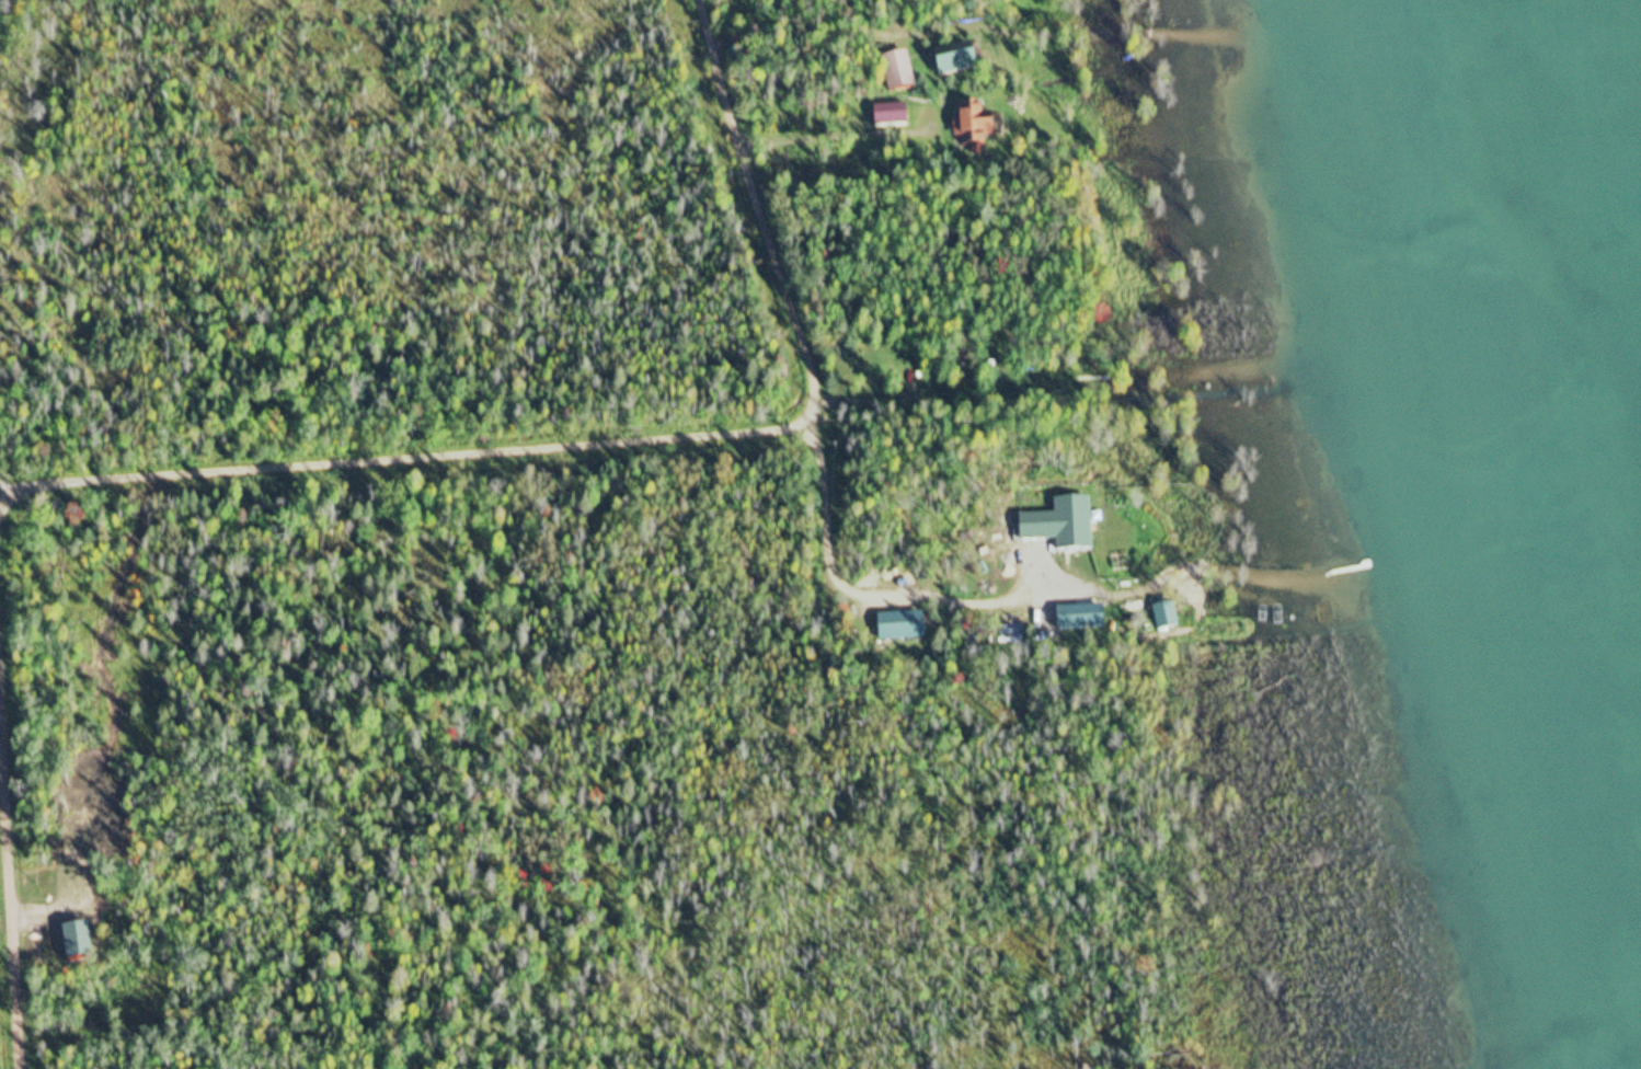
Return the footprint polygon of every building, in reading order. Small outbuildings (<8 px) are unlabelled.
[(942,75),(977,69),(974,50),(939,56),(942,75)] [(878,126),(905,126),(905,107),(878,107),(878,126)] [(1161,630),(1177,627),(1172,605),(1156,609),(1161,630)] [(1106,606),(1058,606),(1058,631),(1106,631),(1106,606)] [(881,641),(926,641),(926,614),(881,614),(881,641)]
